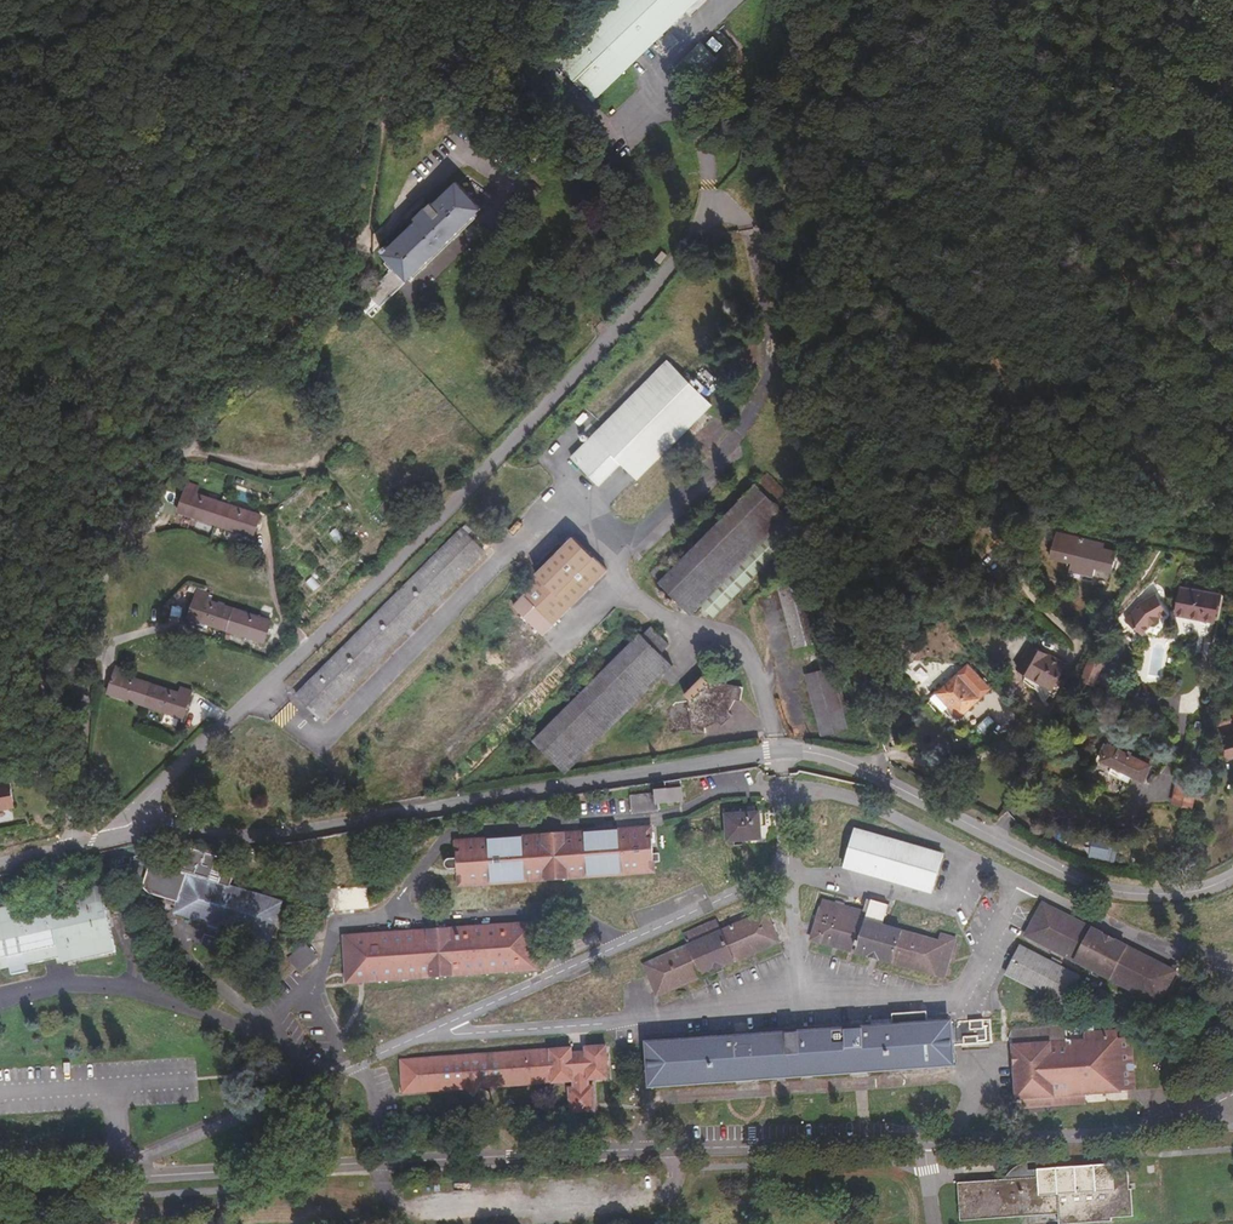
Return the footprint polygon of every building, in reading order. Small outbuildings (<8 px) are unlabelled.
[(554,64),(592,104),(700,0),(619,0),(554,64)] [(668,73),(683,89),(716,58),(700,42),(668,73)] [(377,311),(401,288),(402,287),(392,277),(396,273),(406,284),(480,212),(455,186),(381,258),(392,270),(384,278),(376,285),(379,289),(367,300),(377,311)] [(654,260),(660,265),(668,256),(662,251),(654,260)] [(621,464),(636,479),(712,405),(670,362),(572,458),(599,485),(621,464)] [(651,577),(678,604),(776,506),(789,493),(766,470),(669,568),(664,564),(651,577)] [(259,512),(183,488),(176,510),(252,535),(259,512)] [(776,506),(678,604),(691,616),(701,606),(776,530),(788,518),(776,506)] [(463,526),(293,689),(317,711),(486,549),(463,526)] [(701,606),(712,616),(787,541),(776,530),(701,606)] [(573,536),(520,589),(525,594),(514,606),(542,634),(554,623),(607,569),(573,536)] [(1114,569),(1116,555),(1104,552),(1103,556),(1074,551),(1072,561),(1114,569)] [(818,642),(803,582),(777,589),(793,648),(818,642)] [(1174,615),(1212,621),(1215,595),(1179,590),(1174,615)] [(197,594),(190,616),(268,641),(274,619),(197,594)] [(535,739),(557,763),(662,656),(641,634),(535,739)] [(1020,666),(1055,684),(1067,661),(1033,642),(1020,666)] [(662,656),(557,763),(568,771),(672,667),(662,656)] [(844,727),(828,668),(804,673),(819,732),(844,727)] [(114,671),(108,692),(185,716),(192,694),(114,671)] [(959,712),(978,694),(958,673),(939,691),(959,712)] [(711,684),(702,676),(683,694),(690,700),(676,703),(668,711),(671,731),(692,728),(693,735),(706,734),(706,727),(719,722),(722,726),(732,717),(729,712),(736,699),(741,700),(743,687),(712,682),(711,684)] [(1223,742),(1229,760),(1232,758),(1232,738),(1223,742)] [(1102,760),(1114,767),(1133,777),(1144,783),(1152,768),(1110,746),(1102,760)] [(1133,777),(1114,767),(1110,774),(1129,783),(1133,777)] [(13,780),(0,783),(0,807),(17,804),(13,780)] [(1177,786),(1175,806),(1199,807),(1200,787),(1177,786)] [(659,811),(681,808),(677,787),(655,791),(655,793),(659,811)] [(630,795),(631,813),(659,811),(655,793),(630,795)] [(743,841),(764,838),(760,813),(727,817),(731,843),(743,841)] [(402,833),(401,824),(385,828),(387,837),(391,840),(400,838),(402,833)] [(451,843),(456,888),(652,872),(649,826),(451,843)] [(929,890),(939,851),(855,827),(844,865),(929,890)] [(1091,858),(1109,861),(1112,845),(1095,841),(1091,858)] [(177,910),(273,941),(285,903),(233,886),(236,875),(223,871),(225,859),(182,846),(178,857),(158,850),(148,881),(153,890),(180,898),(177,910)] [(330,912),(370,908),(368,886),(329,890),(330,912)] [(79,965),(118,955),(102,889),(0,913),(0,976),(14,973),(15,978),(31,974),(31,969),(64,961),(77,958),(79,965)] [(822,899),(812,938),(943,976),(953,936),(940,932),(937,942),(884,926),(890,905),(873,900),(870,912),(822,899)] [(1175,968),(1042,901),(1025,934),(1158,1001),(1175,968)] [(647,967),(659,994),(779,942),(767,915),(723,934),(718,923),(688,937),(692,947),(647,967)] [(531,923),(346,938),(349,984),(361,983),(536,969),(531,923)] [(303,975),(319,960),(304,945),(289,959),(303,975)] [(1066,1002),(1079,975),(1021,945),(1013,959),(1007,971),(1066,1002)] [(66,968),(79,965),(77,958),(64,961),(66,968)] [(985,1041),(984,1021),(644,1046),(647,1091),(860,1075),(949,1068),(947,1043),(985,1041)] [(1033,1101),(1085,1098),(1134,1094),(1131,1042),(1116,1043),(1116,1035),(1089,1036),(1089,1045),(1068,1046),(1067,1030),(1010,1034),(1007,1044),(1012,1048),(1016,1102),(1023,1102),(1023,1112),(1034,1111),(1033,1101)] [(587,1082),(607,1082),(604,1048),(585,1048),(586,1056),(570,1057),(569,1050),(402,1061),(404,1094),(571,1082),(571,1088),(565,1089),(565,1115),(595,1114),(595,1087),(587,1087),(587,1082)] [(1085,1109),(1085,1098),(1033,1101),(1034,1111),(1085,1109)] [(1057,1219),(1132,1213),(1128,1166),(1111,1167),(1111,1160),(1034,1164),(1035,1173),(957,1178),(960,1215),(1057,1208),(1057,1219)] [(341,1210),(321,1211),(322,1223),(342,1223),(341,1210)]
